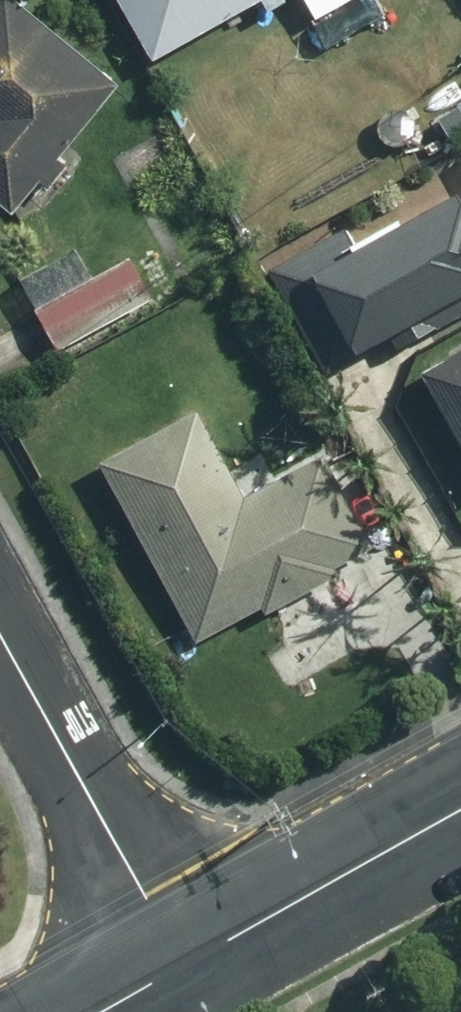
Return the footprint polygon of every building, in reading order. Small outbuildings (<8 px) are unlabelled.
[(143,58),(247,0),(111,0),(143,58)] [(259,9),(275,0),(254,0),(259,9)] [(299,13),(322,0),(292,0),(299,13)] [(0,3),(0,210),(2,212),(29,178),(39,187),(55,168),(45,159),(104,86),(0,3)] [(419,120),(436,150),(460,137),(460,98),(419,120)] [(390,225),(440,318),(460,306),(460,201),(445,210),(439,198),(390,225)] [(389,346),(440,318),(390,225),(343,251),(333,233),(262,273),(317,373),(383,336),(389,346)] [(125,258),(29,310),(48,347),(145,296),(125,258)] [(412,375),(460,462),(460,347),(412,375)] [(188,415),(95,465),(190,637),(253,603),(259,613),(327,576),(323,569),(360,548),(311,461),(236,502),(188,415)]
